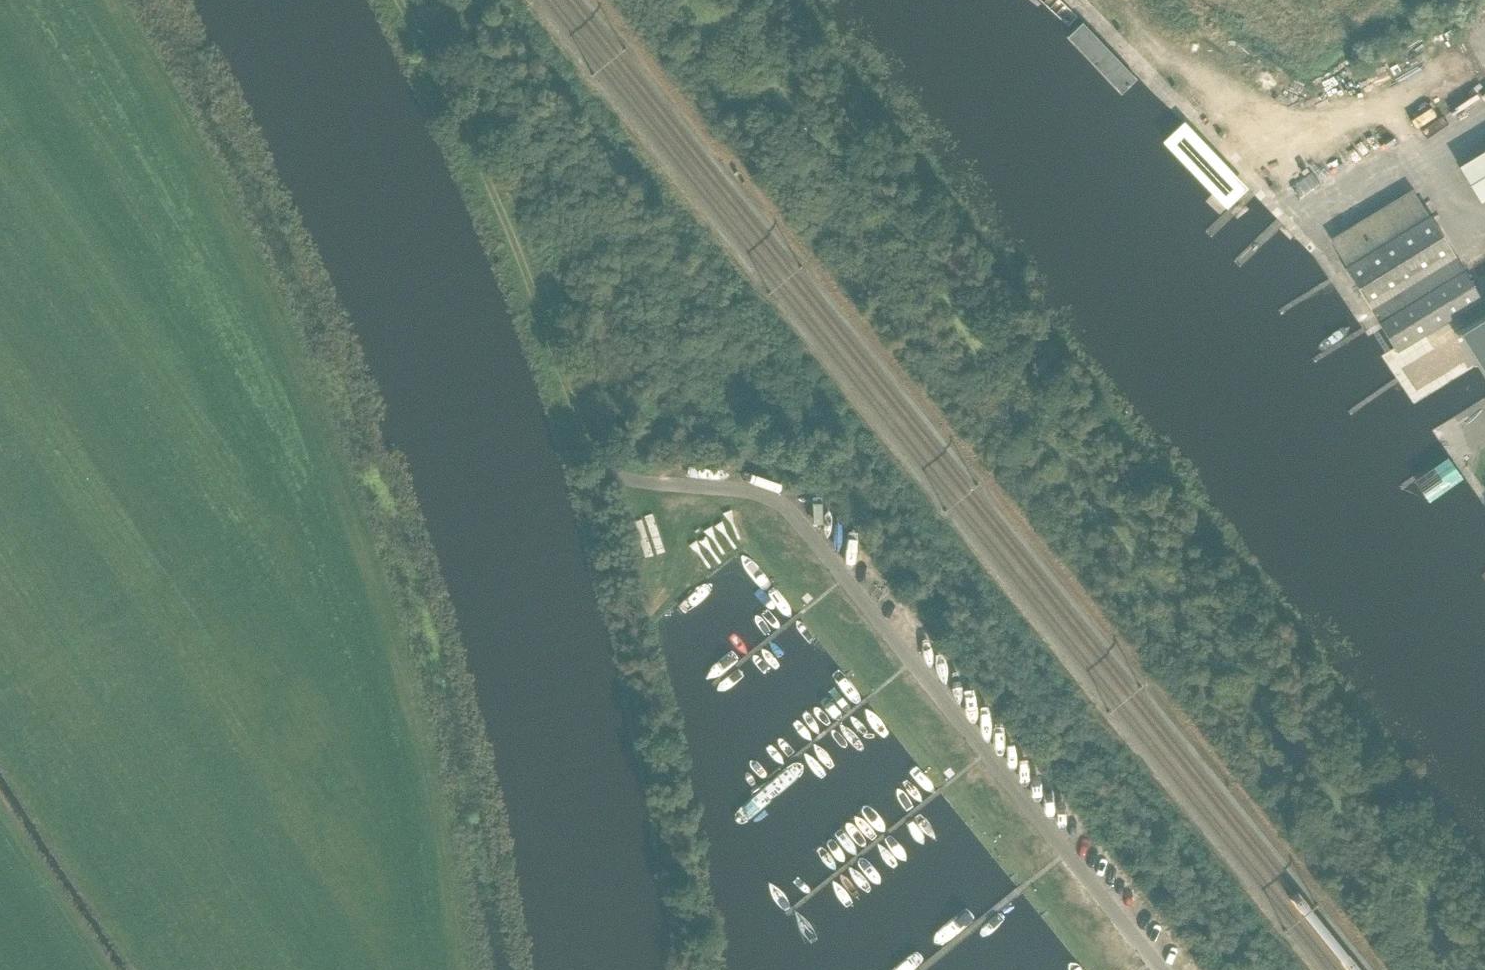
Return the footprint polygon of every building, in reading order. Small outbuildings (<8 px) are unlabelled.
[(1484,204),(1484,155),(1460,169),(1480,206),(1484,204)] [(1380,323),(1378,323),(1396,352),(1482,300),(1464,271),(1463,272),(1454,258),(1455,257),(1430,216),(1424,220),(1410,195),(1357,227),(1359,231),(1336,245),(1349,266),(1345,268),(1370,309),(1371,308),(1380,323)] [(1459,334),(1484,376),(1484,318),(1459,334)]
